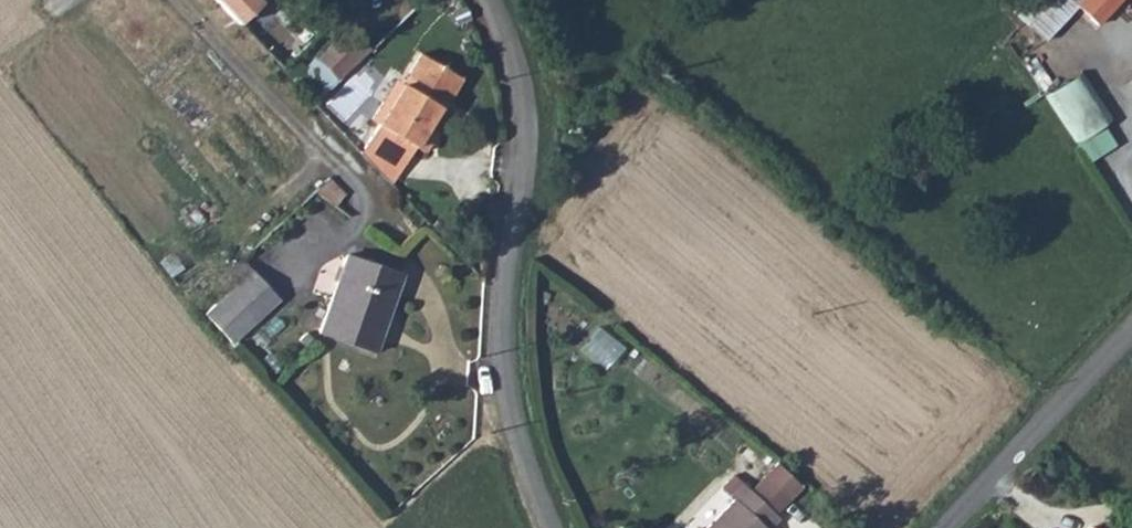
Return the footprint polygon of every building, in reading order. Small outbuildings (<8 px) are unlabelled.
[(240,23),(263,0),(218,0),(240,23)] [(383,15),(367,0),(357,0),(316,44),(336,64),(383,15)] [(1085,0),(1071,0),(1066,5),(1074,12),(1085,0)] [(1074,12),(1088,23),(1109,0),(1085,0),(1074,12)] [(358,142),(393,177),(416,136),(421,139),(430,122),(424,117),(417,114),(432,90),(437,92),(453,64),(415,43),(396,73),(388,89),(381,84),(366,109),(373,114),(358,142)] [(1076,138),(1111,116),(1081,68),(1046,90),(1076,138)] [(389,70),(381,84),(388,89),(396,73),(389,70)] [(417,114),(424,117),(437,92),(432,90),(417,114)] [(326,329),(373,344),(399,265),(352,250),(326,329)] [(289,297),(255,270),(216,315),(245,343),(289,297)] [(600,324),(584,344),(609,362),(624,342),(600,324)] [(760,459),(750,473),(775,490),(784,477),(760,459)] [(750,473),(737,491),(760,508),(775,490),(750,473)] [(751,527),(748,524),(760,508),(737,491),(725,483),(716,495),(720,499),(695,527),(750,527),(751,527)] [(765,512),(760,508),(748,524),(751,527),(765,512)]
